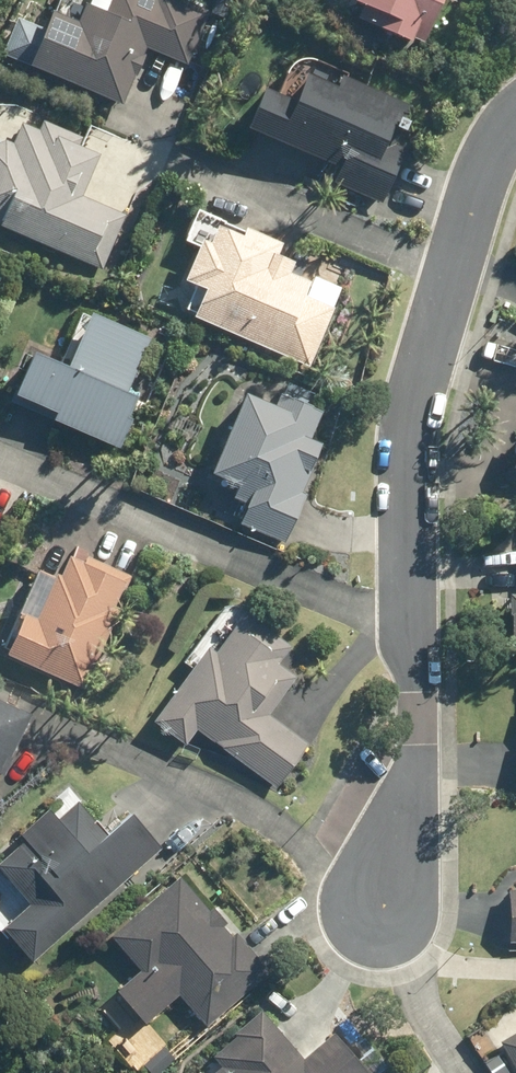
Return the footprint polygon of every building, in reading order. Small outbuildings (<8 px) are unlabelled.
[(26,67),(122,107),(146,49),(186,66),(209,12),(179,0),(107,0),(102,12),(81,4),(73,22),(48,12),(26,67)] [(359,7),(355,19),(408,42),(410,39),(421,43),(439,0),(340,0),(338,5),(351,11),(354,5),(359,7)] [(410,108),(339,77),(334,88),(302,74),(291,102),(259,89),(243,128),(338,168),(331,183),(379,203),(403,148),(394,145),(410,108)] [(81,137),(42,121),(38,130),(21,123),(11,144),(4,141),(0,142),(0,227),(102,270),(126,216),(80,196),(98,155),(78,146),(81,137)] [(195,247),(181,281),(194,287),(184,310),(193,313),(190,318),(309,368),(334,310),(305,298),(311,285),(288,275),(293,263),(275,255),(280,245),(244,229),(243,232),(197,212),(184,243),(195,247)] [(135,398),(128,396),(150,339),(87,315),(86,318),(78,315),(58,365),(28,354),(8,404),(118,448),(130,419),(127,418),(135,398)] [(209,474),(237,487),(233,497),(249,504),(240,525),(284,544),(305,495),(302,494),(311,473),(307,470),(318,445),(309,440),(320,413),(278,394),(273,406),(244,395),(209,474)] [(6,650),(2,656),(82,691),(132,577),(87,558),(83,566),(67,558),(58,578),(53,576),(51,580),(35,573),(2,649),(6,650)] [(507,595),(508,617),(511,617),(511,639),(515,639),(515,595),(507,595)] [(207,648),(154,722),(185,744),(195,731),(276,790),(307,747),(266,717),(295,677),(279,664),(291,647),(244,613),(214,653),(207,648)] [(2,759),(8,757),(28,717),(0,703),(0,763),(2,759)] [(22,843),(0,863),(0,933),(4,938),(8,935),(31,962),(161,849),(131,814),(105,837),(75,803),(56,820),(48,811),(17,838),(22,843)] [(139,973),(115,993),(142,1026),(178,996),(204,1028),(268,974),(235,935),(231,939),(222,928),(224,926),(211,910),(207,913),(179,880),(109,937),(139,973)] [(507,890),(508,944),(515,944),(515,890),(507,890)] [(222,1070),(218,1072),(366,1072),(333,1035),(302,1062),(261,1014),(234,1037),(235,1038),(212,1058),(222,1070)] [(501,1043),(515,1070),(515,1034),(501,1043)] [(139,1044),(127,1057),(133,1063),(145,1050),(139,1044)] [(486,1063),(492,1072),(507,1072),(498,1057),(486,1063)]
